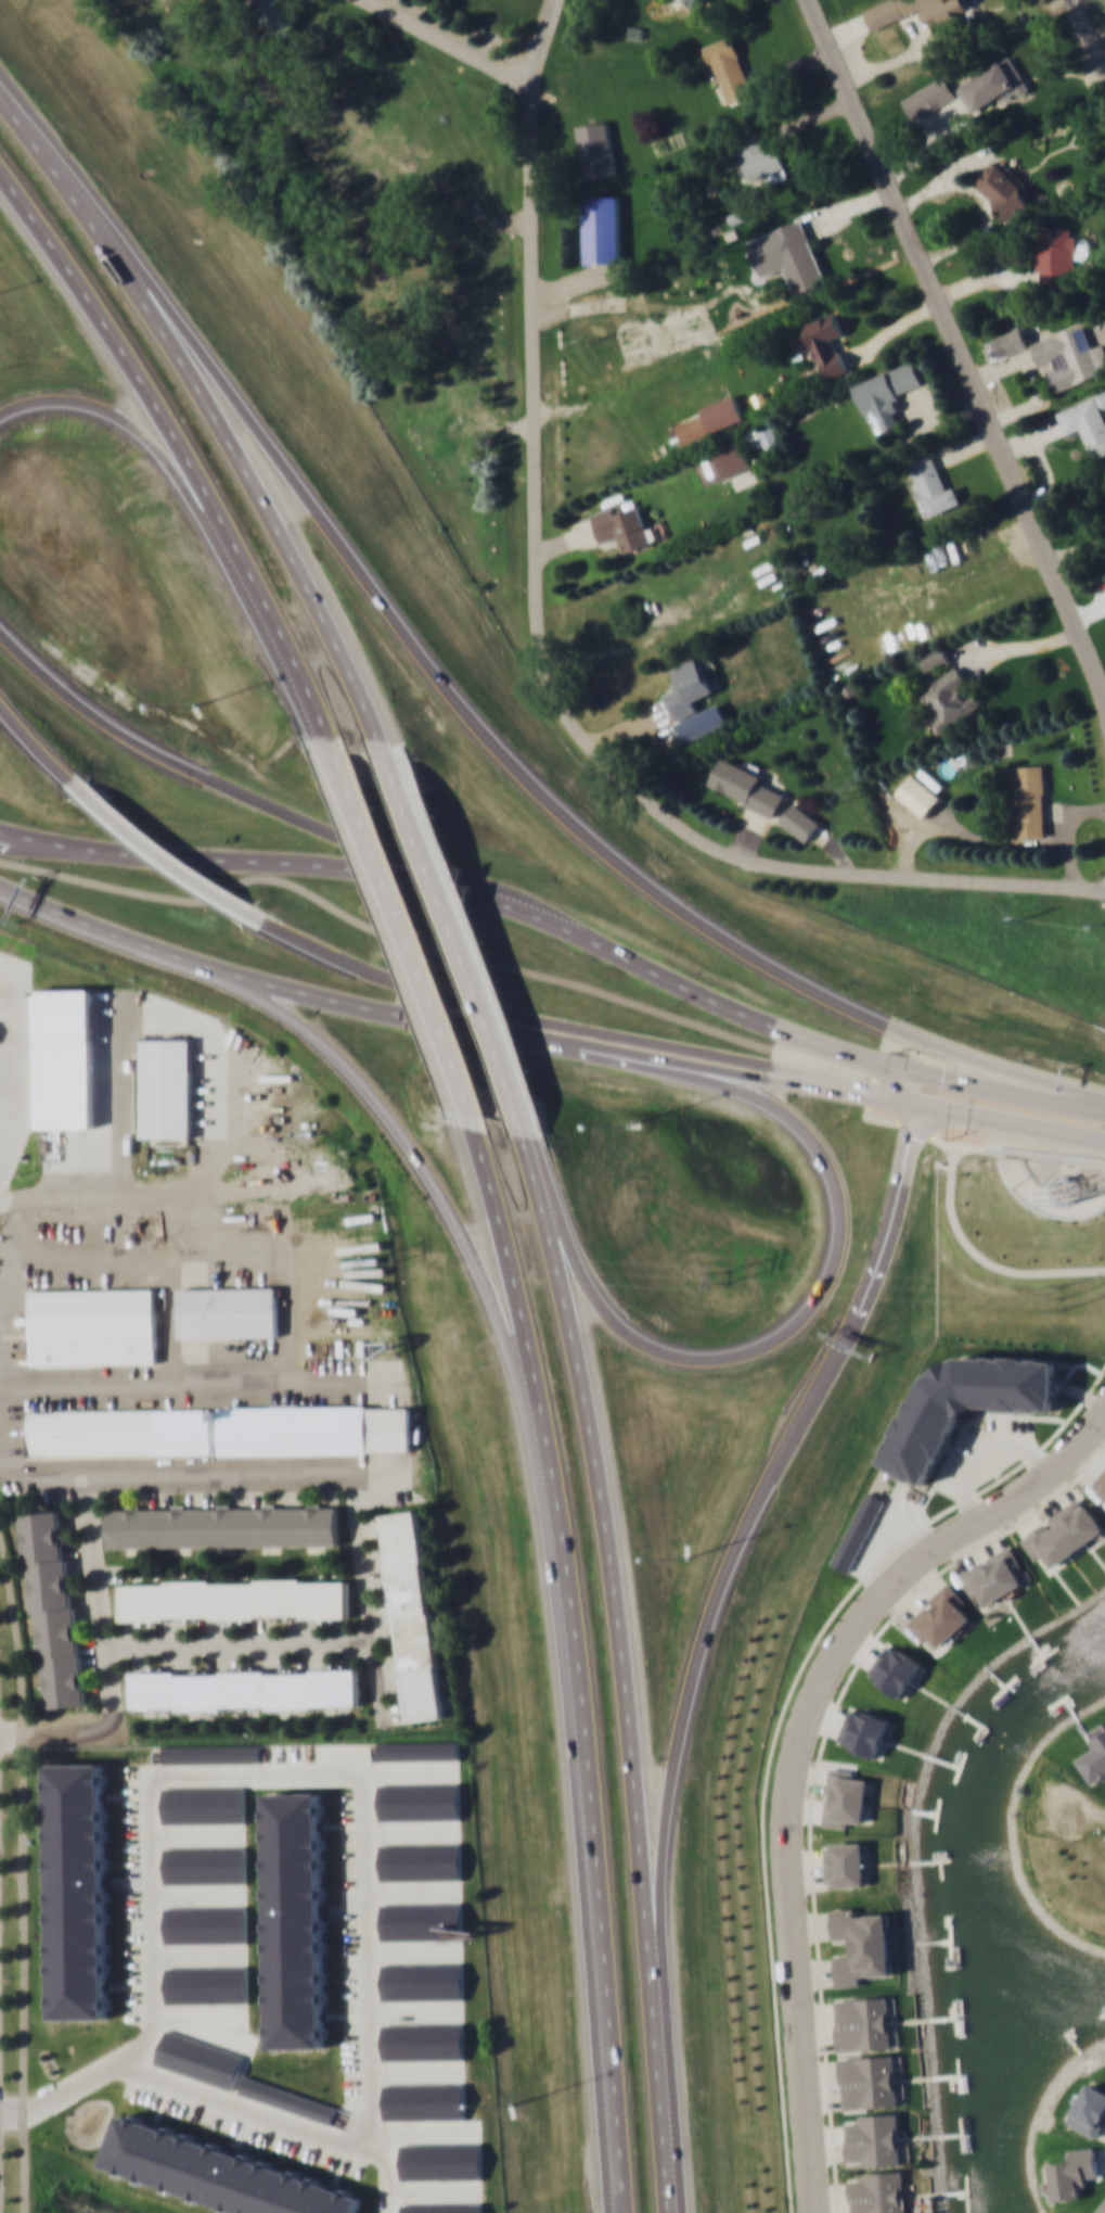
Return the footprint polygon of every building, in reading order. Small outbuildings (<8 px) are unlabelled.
[(870,28),(923,9),(928,24),(940,20),(943,27),(962,21),(959,12),(968,8),(966,0),(883,0),(862,8),(870,28)] [(733,34),(704,43),(724,104),(754,93),(733,34)] [(1028,86),(1011,54),(962,82),(979,114),(1028,86)] [(900,99),(913,120),(955,96),(943,74),(900,99)] [(584,178),(616,175),(608,120),(577,124),(584,178)] [(727,170),(743,164),(749,181),(786,167),(778,145),(764,150),(757,129),(717,143),(727,170)] [(1010,221),(1033,200),(998,160),(974,181),(1010,221)] [(620,194),(584,194),(584,262),(620,262),(620,194)] [(769,230),(793,295),(826,283),(802,217),(769,230)] [(1088,270),(1088,240),(1077,240),(1077,227),(1037,226),(1037,292),(1076,292),(1076,270),(1088,270)] [(801,323),(805,335),(795,340),(802,361),(819,356),(826,378),(847,370),(835,336),(844,333),(836,311),(801,323)] [(1100,376),(1082,323),(1030,341),(1039,366),(1045,364),(1054,390),(1100,376)] [(1006,353),(1029,346),(1023,325),(1001,331),(1006,353)] [(852,382),(863,415),(873,410),(881,431),(903,422),(894,395),(923,385),(913,359),(852,382)] [(1104,404),(1104,392),(1056,408),(1064,433),(1080,428),(1090,458),(1104,453),(1104,411),(1103,405),(1104,404)] [(782,447),(770,420),(750,429),(762,456),(782,447)] [(707,448),(717,479),(751,468),(742,437),(707,448)] [(942,484),(931,450),(905,459),(926,516),(962,503),(953,480),(942,484)] [(591,512),(602,546),(625,538),(628,549),(652,543),(640,506),(624,511),(621,504),(591,512)] [(920,653),(925,670),(950,662),(946,646),(920,653)] [(712,690),(699,654),(672,664),(678,678),(669,682),(672,691),(664,695),(672,721),(698,711),(694,697),(712,690)] [(985,703),(976,691),(968,696),(963,687),(969,683),(956,663),(916,690),(933,715),(928,718),(938,735),(985,703)] [(774,817),(785,794),(764,785),(768,776),(722,755),(708,787),(774,817)] [(1007,764),(1007,788),(1020,788),(1022,822),(1012,822),(1012,837),(1045,836),(1044,764),(1007,764)] [(896,793),(925,817),(943,797),(913,772),(896,793)] [(822,822),(793,801),(779,821),(807,842),(822,822)] [(141,1135),(191,1136),(192,1036),(141,1035),(141,1046),(125,1046),(125,1059),(141,1059),(141,1135)] [(180,1286),(180,1336),(278,1336),(278,1286),(180,1286)] [(34,1362),(156,1362),(156,1289),(34,1289),(34,1362)] [(219,1453),(411,1452),(410,1404),(219,1406),(219,1453)] [(28,1409),(28,1453),(214,1452),(213,1408),(28,1409)] [(1104,1496),(1104,1468),(1091,1481),(1104,1496)] [(1082,1496),(1020,1536),(1039,1564),(1049,1557),(1054,1565),(1104,1532),(1104,1530),(1082,1496)] [(111,1547),(338,1544),(337,1506),(111,1509),(111,1547)] [(383,1513),(407,1721),(442,1717),(420,1509),(383,1513)] [(64,1510),(26,1513),(46,1707),(82,1704),(64,1510)] [(1032,1582),(1013,1543),(955,1573),(965,1592),(976,1587),(986,1605),(1032,1582)] [(121,1620),(348,1617),(348,1578),(120,1581),(121,1620)] [(905,1619),(928,1646),(934,1641),(939,1648),(971,1620),(963,1612),(971,1606),(949,1581),(905,1619)] [(901,1697),(925,1664),(894,1642),(870,1677),(901,1697)] [(131,1708),(358,1707),(358,1668),(131,1668),(131,1708)] [(891,1719),(857,1709),(846,1746),(881,1757),(891,1719)] [(1089,1740),(1094,1750),(1077,1760),(1090,1782),(1104,1773),(1104,1731),(1089,1740)] [(381,1742),(381,1760),(461,1759),(461,1742),(381,1742)] [(822,1824),(852,1828),(853,1818),(864,1819),(870,1779),(861,1778),(861,1770),(828,1767),(822,1824)] [(50,1770),(54,2025),(110,2024),(105,1769),(50,1770)] [(381,1785),(382,1821),(461,1820),(461,1784),(381,1785)] [(164,1790),(165,1826),(245,1824),(244,1789),(164,1790)] [(268,1799),(272,2057),(326,2056),(322,1798),(268,1799)] [(825,1885),(868,1885),(868,1842),(825,1842),(825,1885)] [(382,1846),(383,1882),(462,1881),(462,1845),(382,1846)] [(165,1848),(166,1884),(246,1883),(245,1847),(165,1848)] [(383,1906),(383,1942),(463,1941),(462,1905),(383,1906)] [(167,1908),(167,1945),(247,1944),(246,1907),(167,1908)] [(889,1915),(859,1917),(858,1907),(831,1909),(833,1942),(845,1942),(846,1955),(834,1955),(836,1986),(863,1984),(862,1974),(894,1972),(889,1915)] [(383,1963),(384,1999),(464,1998),(463,1962),(383,1963)] [(167,1969),(168,2005),(248,2004),(247,1968),(167,1969)] [(835,1998),(837,2051),(892,2049),(889,1995),(835,1998)] [(385,2027),(385,2063),(465,2062),(465,2026),(385,2027)] [(167,2032),(156,2065),(232,2091),(244,2059),(167,2032)] [(839,2057),(841,2109),(899,2107),(896,2053),(839,2057)] [(245,2077),(240,2094),(332,2125),(337,2109),(245,2077)] [(385,2087),(386,2123),(465,2122),(465,2086),(385,2087)] [(845,2115),(846,2157),(858,2157),(858,2166),(902,2164),(900,2113),(845,2115)] [(106,2164),(247,2212),(359,2212),(363,2200),(124,2116),(106,2164)] [(403,2147),(403,2183),(484,2182),(483,2146),(403,2147)] [(905,2170),(848,2173),(850,2212),(863,2212),(907,2212),(905,2170)] [(1094,2212),(1104,2212),(1104,2199),(1094,2212)]
